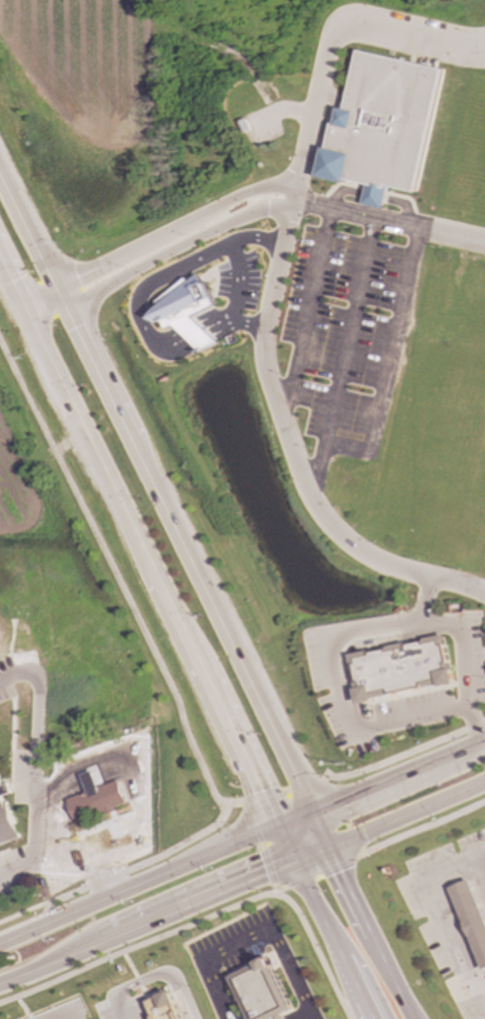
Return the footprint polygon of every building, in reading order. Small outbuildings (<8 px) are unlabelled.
[(356,51),(441,70),(413,192),(387,186),(382,209),(361,204),(366,183),(345,179),(344,184),(315,177),(321,148),(325,148),(327,139),(325,139),(327,128),(329,129),(331,124),(333,124),(337,107),(343,109),(356,51)] [(165,329),(161,321),(157,323),(148,318),(158,307),(154,302),(184,278),(187,282),(198,274),(213,305),(191,316),(218,343),(200,352),(173,325),(165,329)] [(347,655),(350,665),(351,665),(355,682),(353,682),(358,704),(372,701),(371,698),(437,684),(438,687),(452,684),(447,662),(446,662),(442,645),(443,645),(441,635),(421,639),(422,641),(404,645),(404,643),(384,647),(385,649),(368,653),(368,651),(347,655)] [(67,800),(76,823),(105,812),(106,815),(116,811),(115,808),(127,803),(118,780),(99,788),(92,771),(81,775),(88,792),(67,800)] [(10,793),(0,797),(0,783),(1,786),(6,784),(10,793)] [(19,838),(0,845),(0,797),(3,803),(6,802),(19,838)] [(470,880),(484,916),(484,970),(450,888),(470,880)] [(249,1018),(282,1018),(280,1015),(292,1010),(267,958),(228,977),(249,1018)] [(174,1004),(180,1018),(152,1018),(151,1017),(153,1017),(146,1002),(157,998),(156,997),(170,991),(175,1003),(174,1004)]
